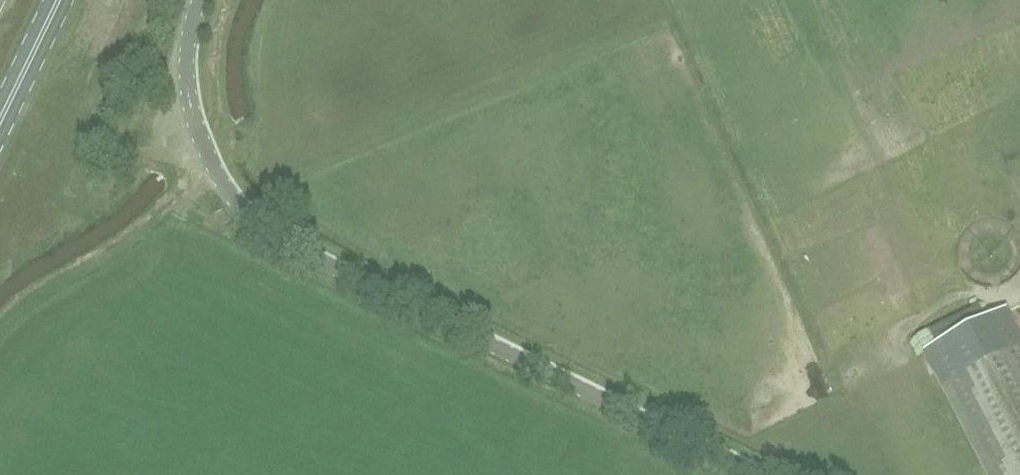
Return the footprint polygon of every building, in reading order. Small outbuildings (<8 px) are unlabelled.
[(1019,338),(1019,327),(1016,317),(1005,322),(1013,341),(1019,338)] [(944,390),(988,474),(1019,474),(1019,351),(944,390)]
